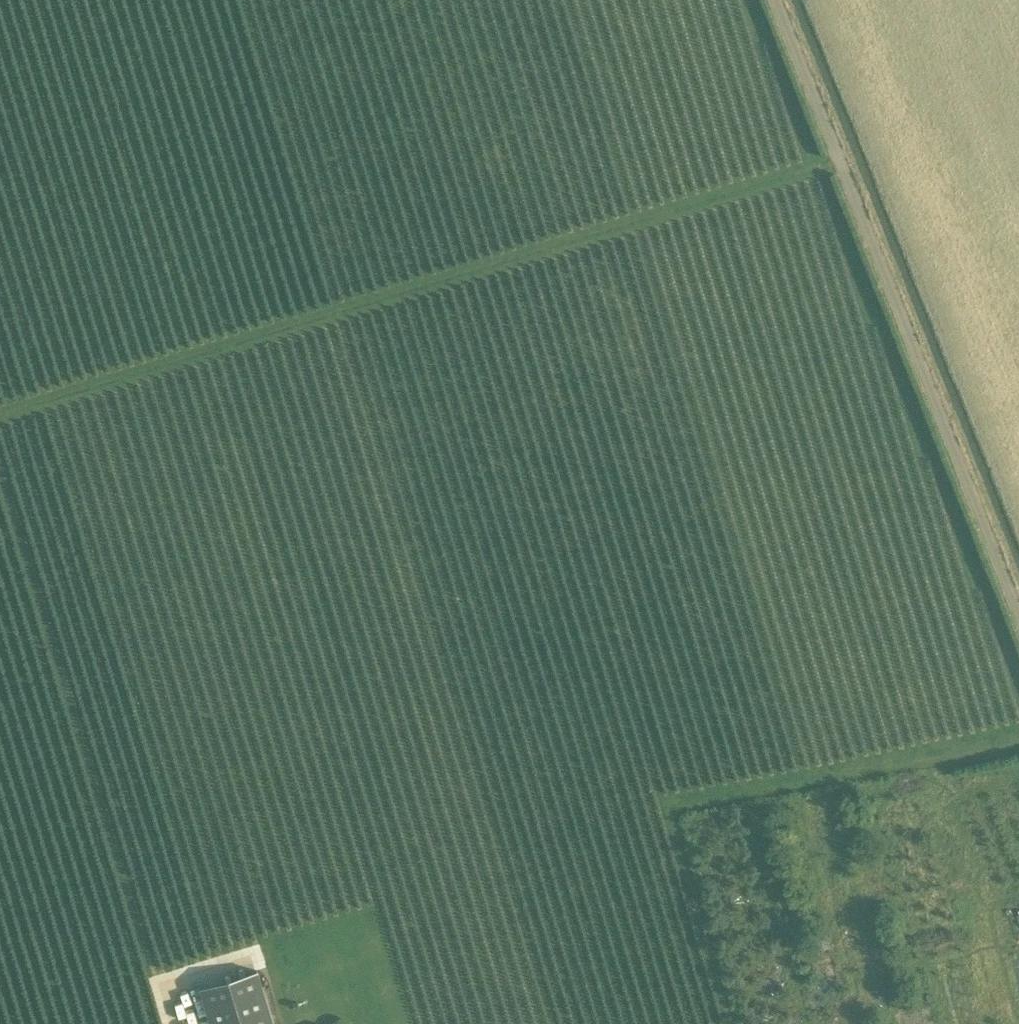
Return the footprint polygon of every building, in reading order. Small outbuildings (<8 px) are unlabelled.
[(258,969),(198,987),(210,1023),(275,1023),(258,969)]
